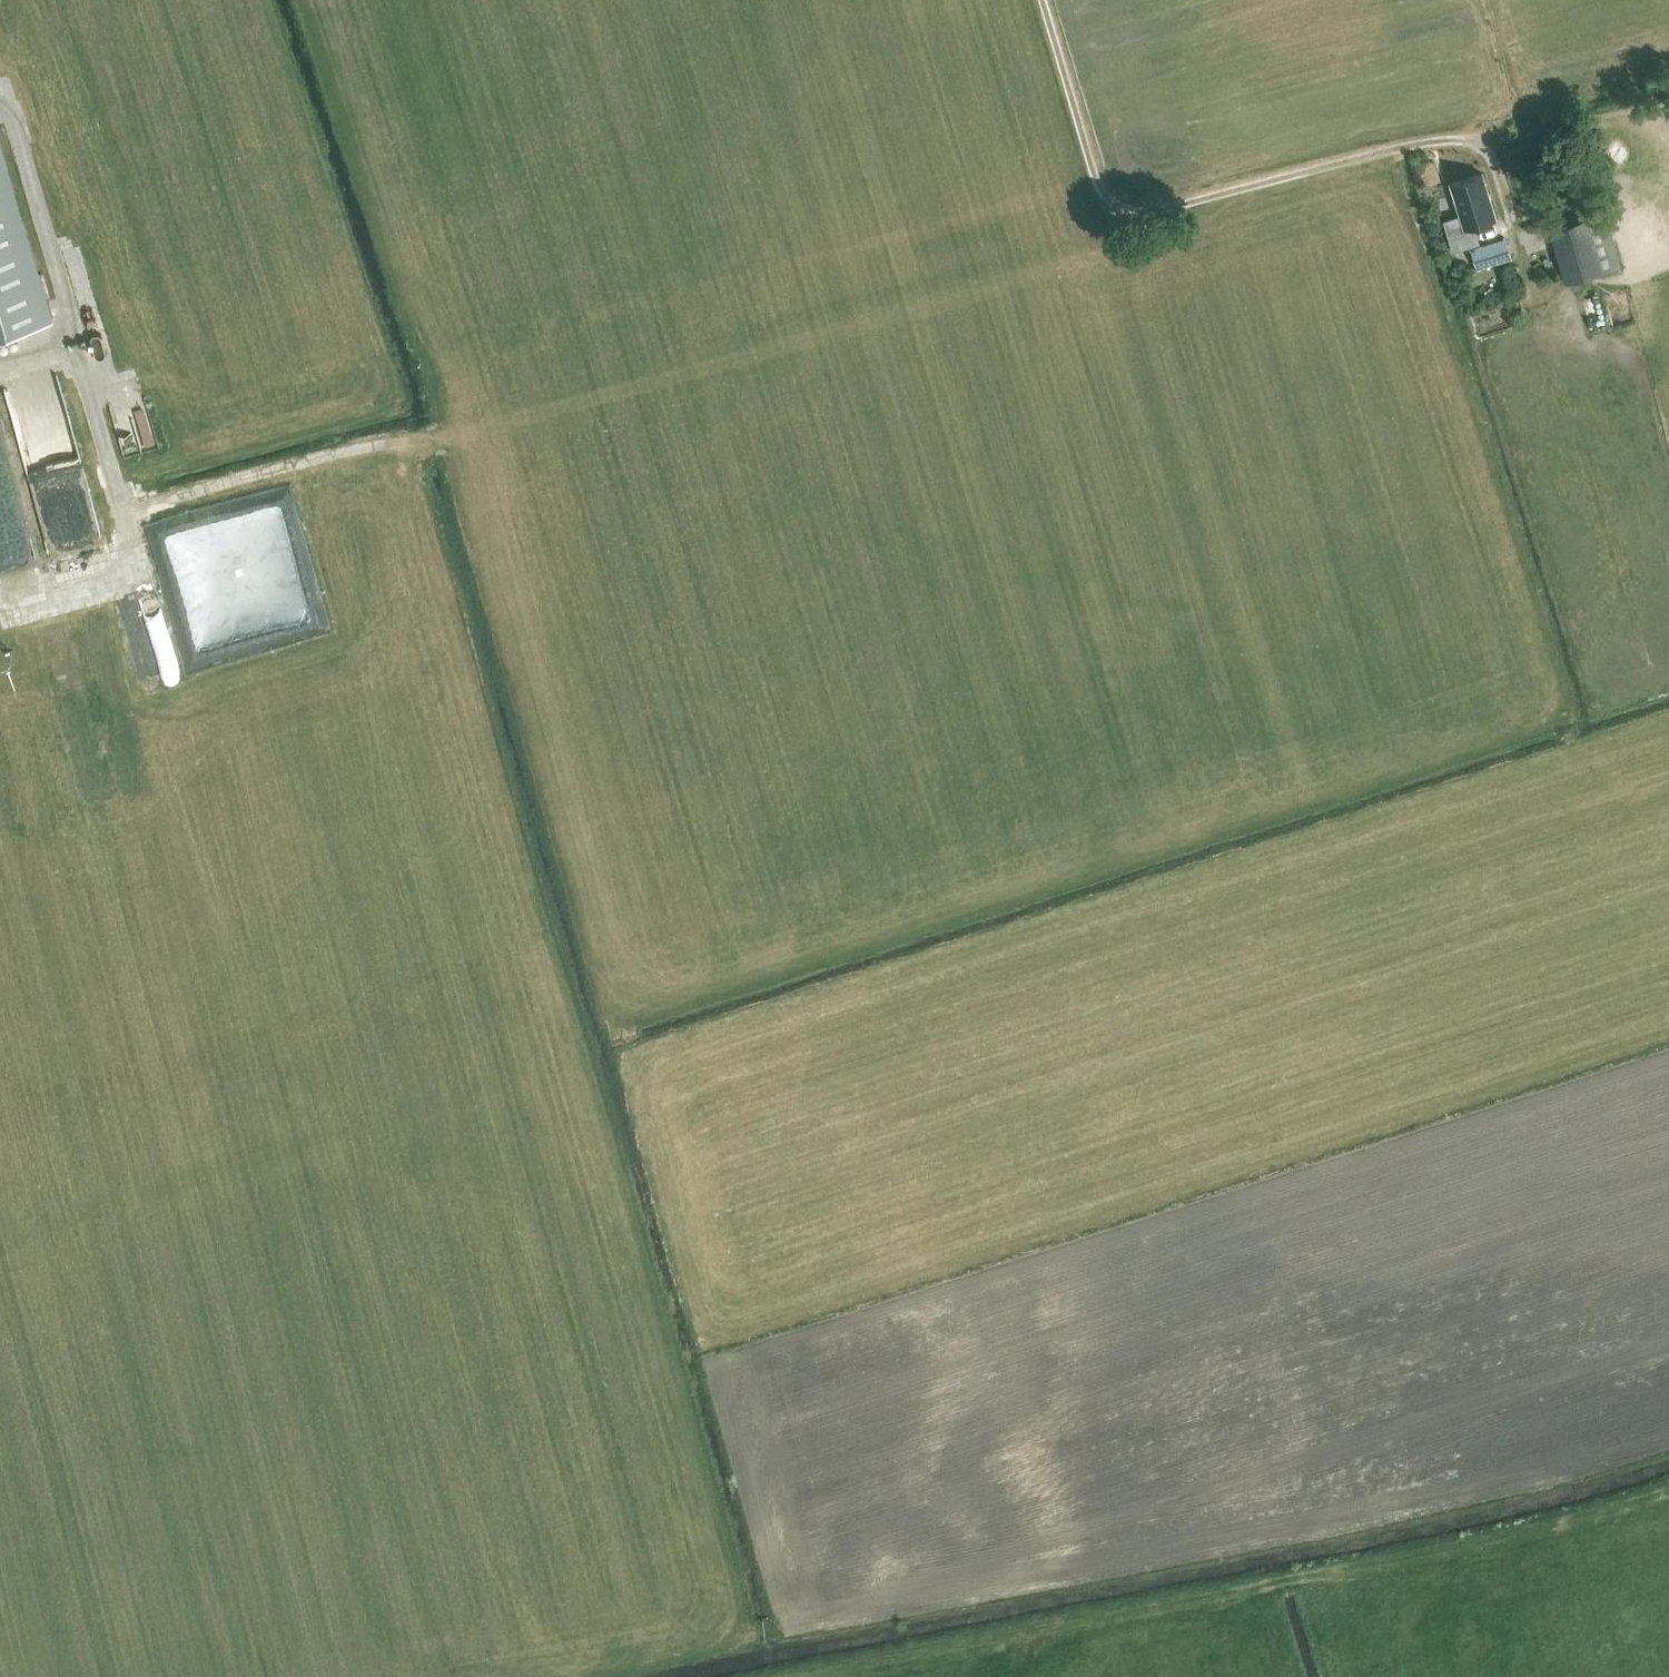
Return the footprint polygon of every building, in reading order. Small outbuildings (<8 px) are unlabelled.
[(45,321),(0,171),(0,334),(45,321)] [(1460,217),(1441,223),(1450,254),(1477,246),(1471,226),(1495,219),(1481,173),(1450,183),(1460,217)] [(1566,282),(1604,270),(1620,265),(1603,210),(1549,227),(1566,282)] [(1477,269),(1512,258),(1505,237),(1471,248),(1477,269)] [(55,406),(71,403),(63,362),(47,365),(55,406)]
